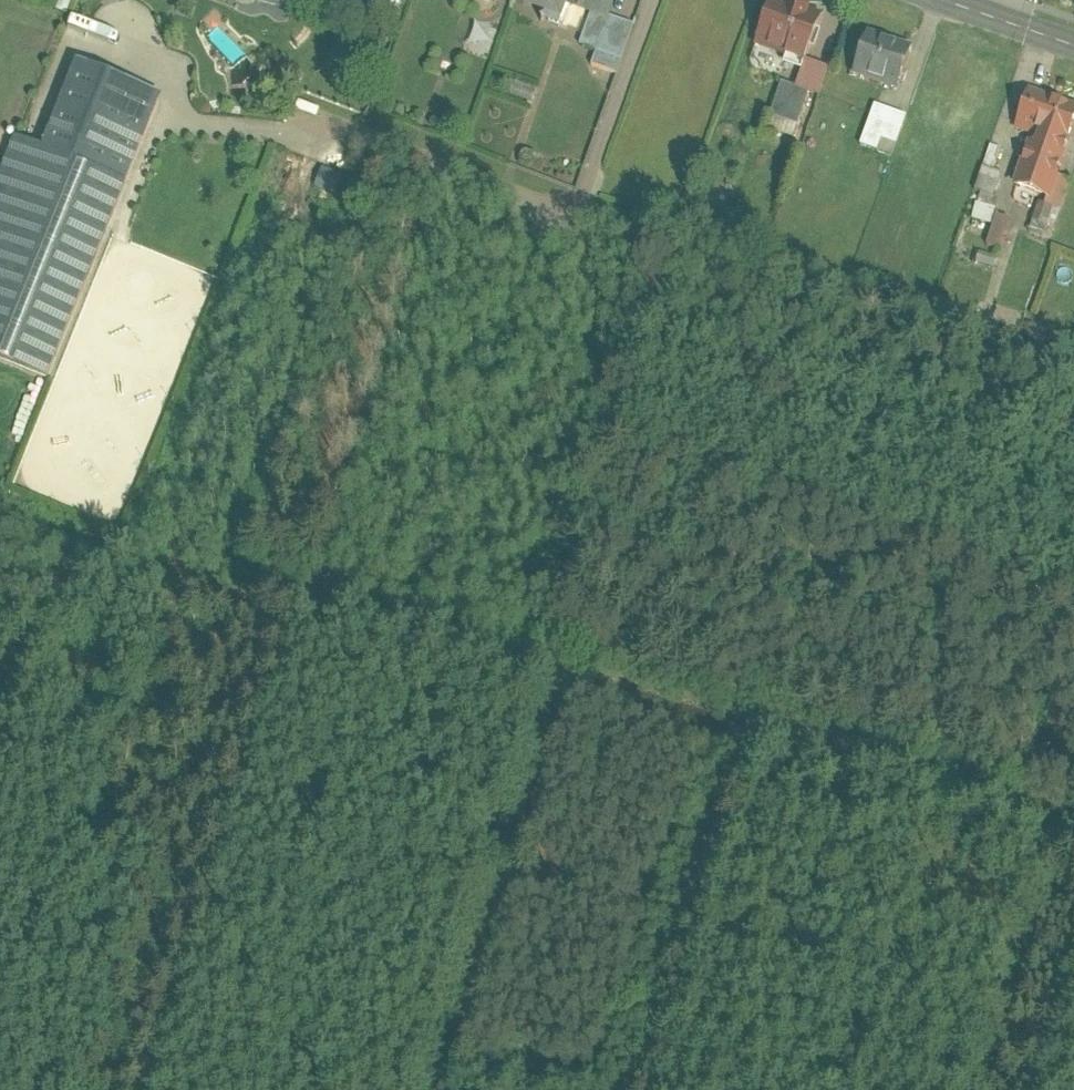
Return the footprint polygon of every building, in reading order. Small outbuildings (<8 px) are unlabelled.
[(293,11),(296,0),(262,0),(293,11)] [(618,0),(543,0),(610,23),(618,0)] [(761,45),(807,61),(822,18),(775,2),(761,45)] [(914,52),(868,36),(853,79),(899,95),(914,52)] [(0,135),(0,361),(31,373),(145,92),(55,56),(20,143),(0,135)] [(778,113),(802,121),(815,84),(791,75),(778,113)] [(1052,199),(1073,136),(1073,102),(1032,87),(1018,129),(1033,135),(1015,186),(1052,199)] [(867,147),(893,156),(908,113),(881,104),(867,147)] [(974,202),(994,206),(1000,173),(980,169),(974,202)] [(974,204),(971,220),(990,224),(993,208),(974,204)] [(984,245),(999,250),(1009,219),(994,214),(984,245)]
